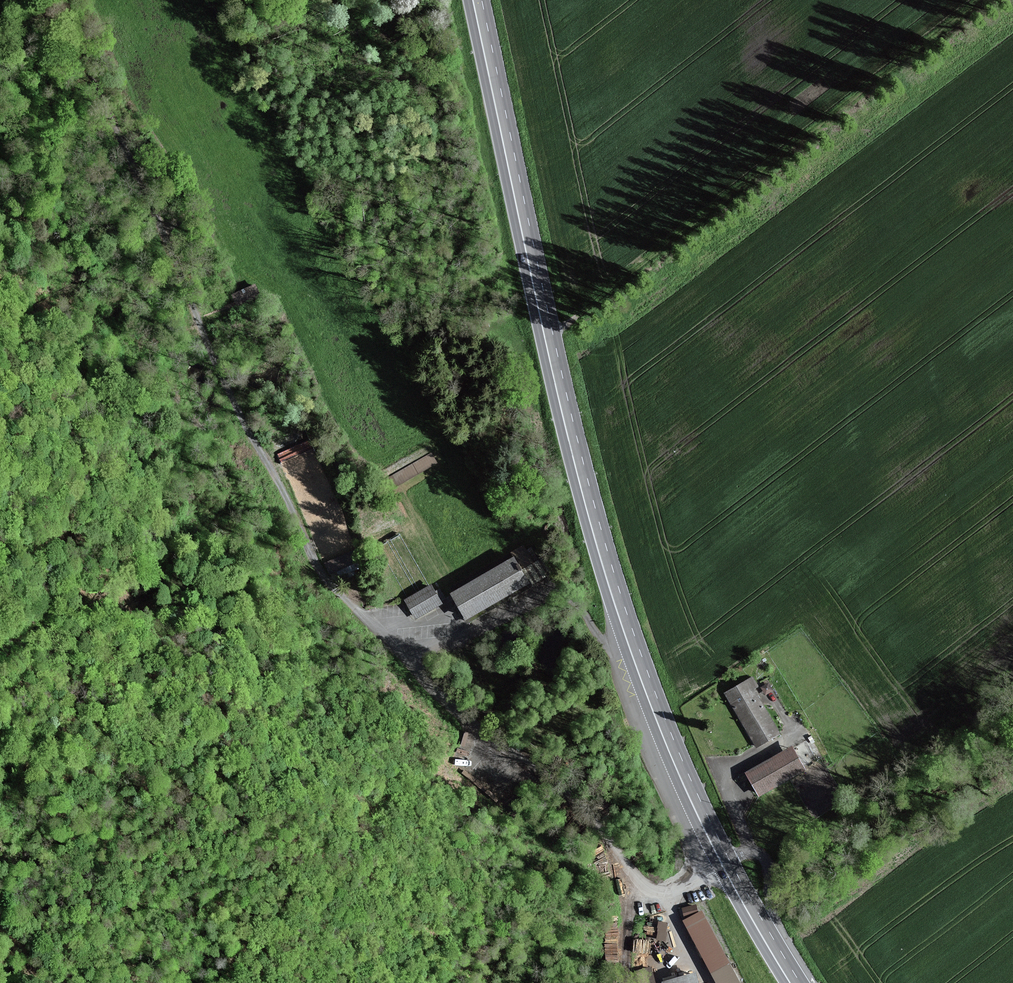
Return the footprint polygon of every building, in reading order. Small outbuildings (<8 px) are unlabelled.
[(397,483),(438,460),(433,450),(391,473),(397,483)] [(523,545),(511,552),(513,556),(531,586),(556,572),(546,555),(538,560),(530,547),(526,550),(523,545)] [(513,556),(448,594),(467,625),(531,586),(513,556)] [(442,604),(431,585),(409,597),(403,600),(415,620),(442,604)] [(756,748),(782,733),(756,688),(760,686),(754,676),(725,693),(756,748)] [(802,770),(790,749),(746,774),(758,795),(802,770)] [(820,806),(821,809),(836,805),(832,790),(807,796),(811,809),(820,806)] [(647,937),(658,937),(658,919),(647,919),(647,937)] [(667,938),(668,919),(659,919),(659,938),(667,938)] [(728,963),(710,972),(716,982),(739,982),(728,963)] [(695,973),(661,982),(698,982),(695,973)]
